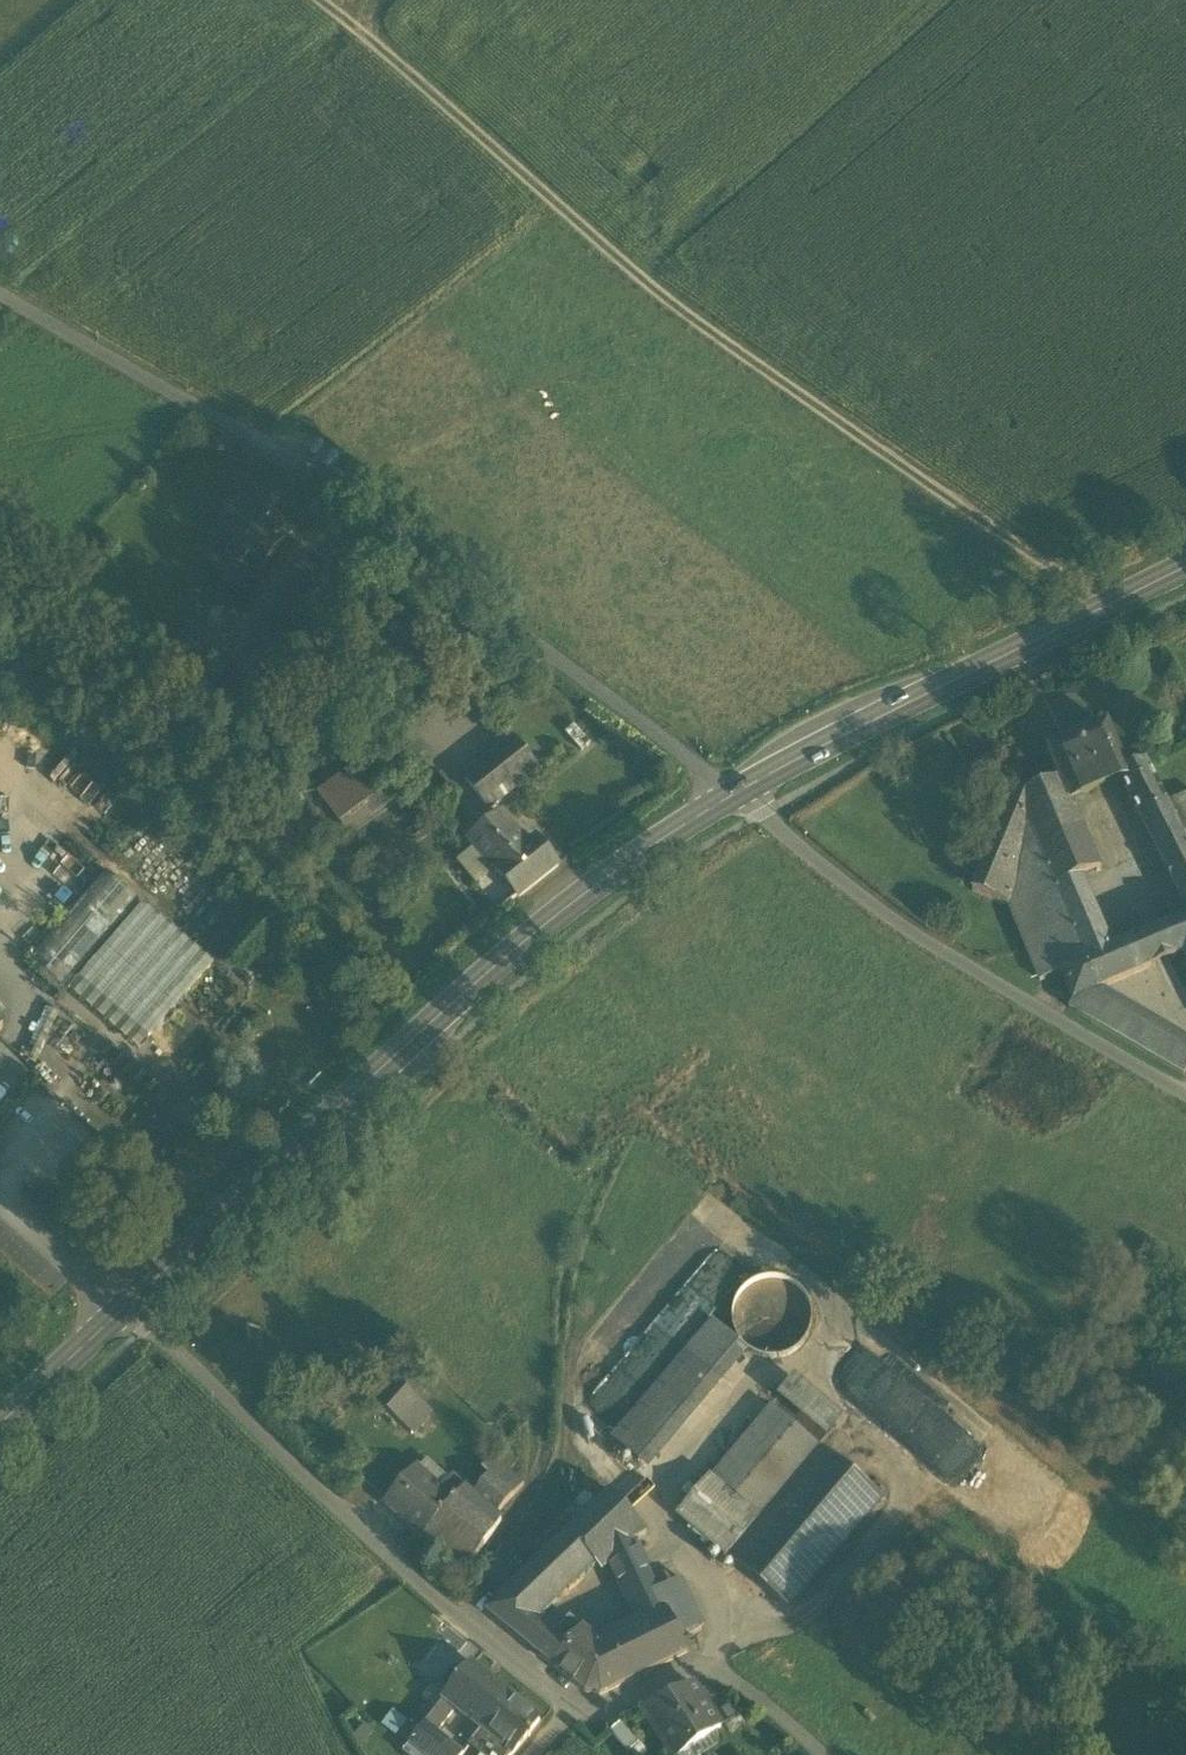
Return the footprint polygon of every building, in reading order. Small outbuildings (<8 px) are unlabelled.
[(1060,782),(1068,799),(1070,798),(1119,777),(1127,772),(1107,727),(1048,753),(1060,782)] [(466,780),(489,810),(537,772),(514,742),(466,780)] [(1119,777),(1140,820),(1168,807),(1166,805),(1146,763),(1127,772),(1119,777)] [(323,803),(334,823),(376,793),(384,787),(372,772),(347,790),(342,781),(329,789),(333,797),(323,803)] [(972,893),(1009,907),(1082,879),(1101,871),(1070,798),(1068,799),(1060,782),(1009,803),(972,893)] [(333,797),(329,789),(320,796),(323,803),(333,797)] [(1168,807),(1185,843),(1185,795),(1166,805),(1168,807)] [(1168,807),(1140,820),(1185,912),(1185,843),(1168,807)] [(470,841),(518,900),(558,868),(535,840),(526,848),(501,816),(470,841)] [(30,960),(64,990),(141,901),(107,871),(30,960)] [(1040,982),(1062,972),(1112,949),(1082,879),(1009,907),(1040,982)] [(79,980),(149,1041),(214,965),(144,905),(79,980)] [(1161,928),(1174,959),(1183,955),(1185,962),(1185,917),(1161,928)] [(1161,928),(1141,937),(1154,967),(1174,959),(1161,928)] [(1102,990),(1154,967),(1141,937),(1112,949),(1062,972),(1074,1002),(1102,990)] [(140,1051),(149,1041),(79,980),(70,992),(140,1051)] [(1102,990),(1074,1002),(1069,1009),(1156,1060),(1184,1076),(1185,1073),(1185,1039),(1102,990)] [(736,1338),(746,1350),(759,1358),(774,1360),(789,1356),(802,1346),(809,1333),(811,1318),(807,1303),(798,1291),(784,1283),(769,1281),(754,1285),(742,1295),(734,1308),(732,1323),(736,1338)] [(612,1441),(639,1464),(740,1346),(713,1323),(612,1441)] [(969,1449),(864,1341),(831,1372),(936,1480),(969,1449)] [(749,1354),(740,1346),(639,1464),(648,1472),(749,1354)] [(354,1389),(377,1410),(397,1386),(374,1366),(354,1389)] [(846,1419),(795,1376),(777,1397),(828,1440),(846,1419)] [(431,1413),(397,1386),(377,1410),(409,1436),(431,1413)] [(882,1501),(860,1482),(771,1407),(710,1480),(780,1539),(749,1575),(768,1591),(790,1610),(882,1501)] [(484,1470),(489,1474),(493,1470),(519,1492),(527,1483),(495,1457),(484,1470)] [(428,1459),(418,1470),(440,1488),(449,1477),(428,1459)] [(431,1551),(462,1576),(506,1521),(500,1515),(473,1494),(451,1475),(449,1477),(440,1488),(418,1470),(414,1467),(384,1503),(434,1548),(431,1551)] [(500,1515),(519,1492),(493,1470),(489,1474),(473,1494),(500,1515)] [(679,1516),(749,1575),(780,1539),(710,1480),(679,1516)] [(602,1644),(641,1675),(688,1653),(680,1637),(658,1591),(634,1541),(648,1533),(609,1492),(525,1572),(500,1596),(485,1611),(518,1638),(542,1616),(596,1565),(606,1556),(611,1566),(635,1617),(639,1626),(602,1644)] [(482,1576),(500,1596),(525,1572),(501,1548),(482,1576)] [(606,1556),(596,1565),(602,1573),(611,1566),(606,1556)] [(658,1591),(680,1637),(703,1625),(682,1579),(658,1591)] [(538,1654),(559,1630),(542,1616),(518,1638),(538,1654)] [(594,1638),(602,1644),(639,1626),(635,1617),(594,1638)] [(569,1618),(559,1630),(571,1640),(582,1628),(569,1618)] [(585,1693),(602,1694),(641,1675),(602,1644),(594,1638),(582,1628),(571,1640),(559,1630),(538,1654),(585,1693)] [(457,1708),(482,1729),(484,1730),(509,1697),(471,1667),(446,1699),(457,1708)] [(671,1754),(681,1754),(717,1732),(720,1730),(718,1728),(711,1717),(692,1686),(643,1711),(671,1754)] [(540,1722),(509,1697),(484,1730),(514,1754),(540,1722)] [(446,1699),(425,1725),(437,1734),(457,1708),(446,1699)] [(732,1704),(711,1717),(718,1728),(738,1715),(732,1704)] [(609,1733),(627,1754),(640,1745),(622,1723),(609,1733)] [(437,1734),(425,1725),(410,1745),(422,1754),(463,1754),(437,1734)] [(514,1754),(484,1730),(482,1729),(471,1744),(483,1754),(484,1754),(513,1754),(514,1754)] [(717,1732),(681,1754),(707,1754),(720,1747),(717,1732)] [(410,1745),(403,1754),(404,1754),(422,1754),(410,1745)] [(627,1754),(646,1754),(647,1754),(640,1745),(627,1754)]
